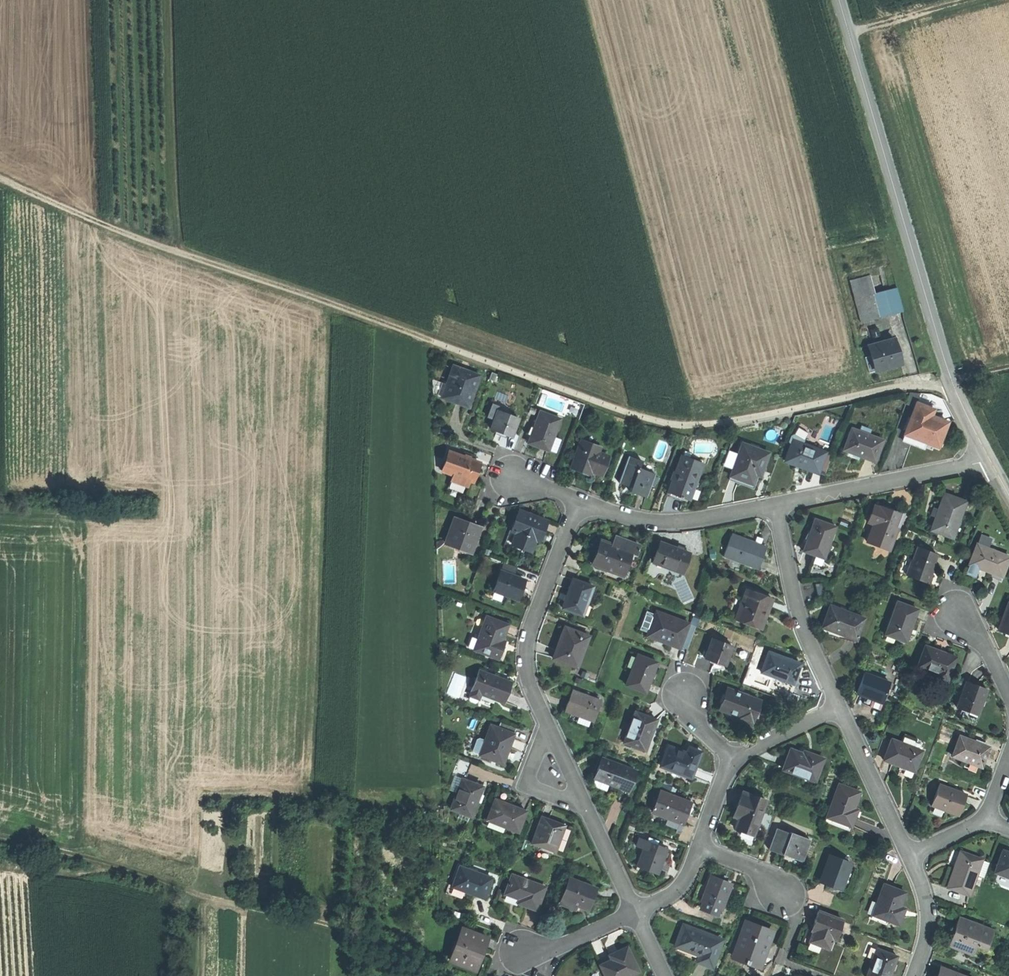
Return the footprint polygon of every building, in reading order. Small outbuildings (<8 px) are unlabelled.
[(880,317),(874,294),(870,278),(851,283),(862,322),(880,317)] [(896,288),(874,294),(880,317),(902,311),(896,288)] [(869,373),(901,364),(898,351),(894,338),(869,345),(871,356),(865,357),(869,373)] [(456,402),(469,407),(481,376),(453,365),(441,397),(456,402)] [(917,396),(909,393),(905,404),(911,406),(913,400),(916,400),(917,396)] [(916,438),(935,446),(945,421),(929,415),(932,406),(925,403),(924,405),(915,402),(903,433),(916,438)] [(498,432),(511,437),(518,418),(499,410),(491,429),(498,432)] [(549,450),(554,436),(561,419),(540,411),(528,444),(538,448),(548,451),(549,450)] [(855,454),(873,461),(881,439),(850,428),(842,449),(855,454)] [(799,442),(800,443),(801,440),(789,435),(786,442),(789,444),(790,442),(798,445),(799,442)] [(560,439),(554,436),(549,450),(555,452),(560,439)] [(570,468),(582,473),(583,469),(591,472),(600,476),(608,457),(598,453),(600,448),(581,441),(570,468)] [(816,471),(823,452),(800,443),(799,442),(798,445),(790,442),(789,444),(783,460),(798,465),(815,472),(816,471)] [(740,481),(750,485),(754,475),(759,476),(767,453),(741,444),(729,477),(740,481)] [(824,474),(833,451),(824,448),(823,452),(816,471),(824,474)] [(442,472),(453,476),(470,482),(471,483),(474,474),(479,462),(449,452),(442,472)] [(696,481),(703,464),(681,456),(667,493),(673,495),(678,497),(678,498),(682,500),(682,498),(687,500),(694,481),(696,481)] [(637,494),(646,498),(654,475),(639,469),(641,462),(628,457),(618,483),(631,488),(629,491),(637,494)] [(470,482),(453,476),(451,482),(468,488),(470,482)] [(929,530),(951,538),(965,502),(955,498),(943,494),(929,530)] [(866,542),(888,550),(897,528),(892,526),(897,513),(888,510),(879,506),(879,508),(873,506),(866,523),(872,525),(866,542)] [(513,544),(532,552),(537,541),(540,543),(545,531),(548,522),(520,511),(512,532),(517,534),(513,544)] [(447,543),(456,546),(472,552),(477,537),(480,527),(473,525),(455,518),(447,543)] [(801,550),(821,558),(834,527),(813,519),(807,536),(801,550)] [(723,556),(757,569),(765,546),(749,541),(731,534),(723,556)] [(976,544),(985,548),(989,538),(979,534),(976,544)] [(472,552),(456,546),(455,549),(474,556),(481,538),(477,537),(472,552)] [(615,537),(612,546),(631,553),(630,554),(636,556),(639,547),(615,537)] [(446,540),(437,540),(437,548),(446,540)] [(631,553),(612,546),(600,542),(595,555),(591,565),(622,577),(630,554),(631,553)] [(652,563),(681,574),(689,553),(676,548),(660,542),(652,563)] [(991,573),(1000,576),(1008,556),(985,548),(976,544),(975,544),(968,564),(978,568),(985,571),(991,573)] [(903,575),(926,584),(929,577),(931,571),(929,570),(935,555),(915,547),(910,561),(909,560),(903,575)] [(514,576),(518,568),(505,563),(501,571),(514,576)] [(974,578),(978,568),(968,564),(964,574),(974,578)] [(525,581),(514,576),(501,571),(494,591),(517,600),(521,591),(525,581)] [(562,609),(582,617),(593,588),(572,580),(566,596),(562,609)] [(820,583),(815,584),(818,597),(824,596),(820,583)] [(734,620),(760,630),(765,617),(772,599),(746,589),(734,620)] [(884,635),(904,642),(911,623),(916,610),(896,602),(884,635)] [(1008,635),(1008,604),(1007,603),(997,631),(1008,635)] [(836,633),(854,640),(862,619),(828,606),(820,627),(836,633)] [(680,647),(689,624),(657,612),(655,616),(649,633),(647,637),(666,643),(680,649),(680,647)] [(640,630),(649,633),(655,616),(647,613),(640,630)] [(471,648),(499,658),(502,649),(505,642),(502,640),(507,626),(486,617),(478,639),(475,638),(471,648)] [(689,624),(680,647),(687,650),(696,627),(689,624)] [(552,660),(573,668),(581,648),(584,649),(587,640),(563,631),(557,647),(552,660)] [(725,665),(732,646),(712,639),(705,657),(715,661),(725,665)] [(934,678),(944,682),(953,657),(939,651),(924,646),(916,667),(935,674),(934,678)] [(761,672),(792,683),(796,674),(800,663),(769,651),(761,672)] [(626,686),(646,693),(652,676),(657,662),(637,655),(626,686)] [(471,690),(480,694),(503,703),(507,693),(511,683),(478,670),(471,690)] [(863,696),(882,703),(889,683),(863,673),(856,693),(863,696)] [(954,707),(975,715),(980,703),(985,690),(964,682),(954,707)] [(736,719),(750,724),(759,700),(726,688),(718,709),(729,713),(736,716),(736,719)] [(480,694),(471,690),(468,699),(469,702),(474,704),(476,703),(480,694)] [(577,716),(593,722),(600,703),(572,692),(564,711),(577,716)] [(879,710),(882,703),(863,696),(861,704),(868,706),(879,710)] [(623,742),(645,750),(656,719),(645,715),(635,711),(623,742)] [(514,734),(517,727),(501,721),(498,728),(514,734)] [(505,756),(507,751),(514,734),(498,728),(491,725),(485,740),(479,754),(502,764),(505,756)] [(900,734),(897,742),(909,747),(913,739),(900,734)] [(949,756),(979,767),(982,757),(986,747),(957,736),(949,756)] [(479,754),(485,740),(479,738),(477,739),(473,749),(474,752),(479,754)] [(909,747),(897,742),(889,739),(881,760),(895,766),(911,772),(919,751),(909,747)] [(660,766),(690,778),(700,752),(689,747),(686,753),(679,750),(668,746),(660,766)] [(782,768),(814,780),(822,758),(811,754),(810,756),(790,749),(786,759),(782,768)] [(465,779),(472,763),(459,757),(452,773),(456,775),(462,777),(465,779)] [(612,785),(628,790),(635,771),(601,758),(594,778),(608,783),(612,785)] [(462,777),(456,775),(450,788),(456,791),(462,777)] [(483,786),(465,779),(462,777),(456,791),(449,807),(470,816),(477,800),(483,786)] [(608,783),(594,778),(593,781),(596,787),(605,790),(606,789),(608,783)] [(839,784),(826,817),(851,827),(857,810),(853,809),(856,801),(860,792),(839,784)] [(929,806),(955,816),(960,806),(964,795),(937,785),(929,806)] [(679,821),(683,822),(685,817),(686,813),(689,805),(690,802),(660,791),(653,812),(664,816),(679,821)] [(733,815),(737,816),(733,827),(752,834),(765,800),(742,791),(736,805),(733,815)] [(486,820),(517,832),(525,811),(511,805),(494,799),(486,820)] [(554,852),(564,825),(554,821),(541,816),(530,843),(554,852)] [(662,822),(676,828),(677,828),(679,821),(664,816),(662,822)] [(768,849),(783,855),(784,854),(790,856),(801,861),(810,839),(790,831),(790,832),(777,827),(768,849)] [(637,846),(644,849),(647,841),(640,838),(637,846)] [(658,872),(666,850),(667,848),(656,844),(647,841),(644,849),(638,866),(658,873),(658,872)] [(666,850),(658,872),(667,875),(670,866),(665,864),(666,861),(670,851),(666,850)] [(995,872),(1008,878),(1008,853),(1003,850),(995,872)] [(968,894),(976,875),(982,860),(982,859),(960,851),(953,870),(947,886),(968,894)] [(828,884),(841,889),(851,864),(830,855),(820,881),(828,884)] [(982,860),(976,875),(983,877),(988,863),(982,860)] [(452,886),(484,898),(487,890),(491,877),(459,866),(452,886)] [(526,905),(536,909),(545,886),(512,874),(505,893),(519,898),(517,902),(526,905)] [(701,901),(703,901),(719,908),(721,908),(730,883),(720,880),(710,876),(701,901)] [(565,890),(560,901),(560,902),(571,906),(572,902),(579,904),(587,908),(595,887),(569,877),(565,890)] [(870,919),(886,925),(888,920),(898,924),(901,916),(904,908),(900,906),(906,892),(884,884),(870,919)] [(556,899),(560,901),(565,890),(560,888),(556,899)] [(703,901),(700,908),(717,915),(719,908),(703,901)] [(809,942),(827,949),(831,939),(835,940),(842,921),(818,911),(814,921),(810,931),(813,931),(809,942)] [(973,955),(976,945),(981,932),(983,926),(959,916),(953,932),(948,945),(973,955)] [(732,956),(760,967),(773,932),(758,927),(745,922),(732,956)] [(697,961),(711,967),(721,940),(683,926),(675,946),(689,952),(699,955),(697,961)] [(992,929),(983,926),(981,932),(989,935),(992,929)] [(450,960),(475,969),(482,950),(487,937),(462,928),(450,960)] [(981,932),(976,945),(984,948),(989,935),(981,932)] [(626,975),(639,970),(628,947),(619,951),(611,954),(613,959),(601,964),(607,975),(626,975)] [(866,975),(889,975),(891,971),(896,957),(877,949),(866,975)] [(941,968),(938,975),(963,975),(941,968)]
